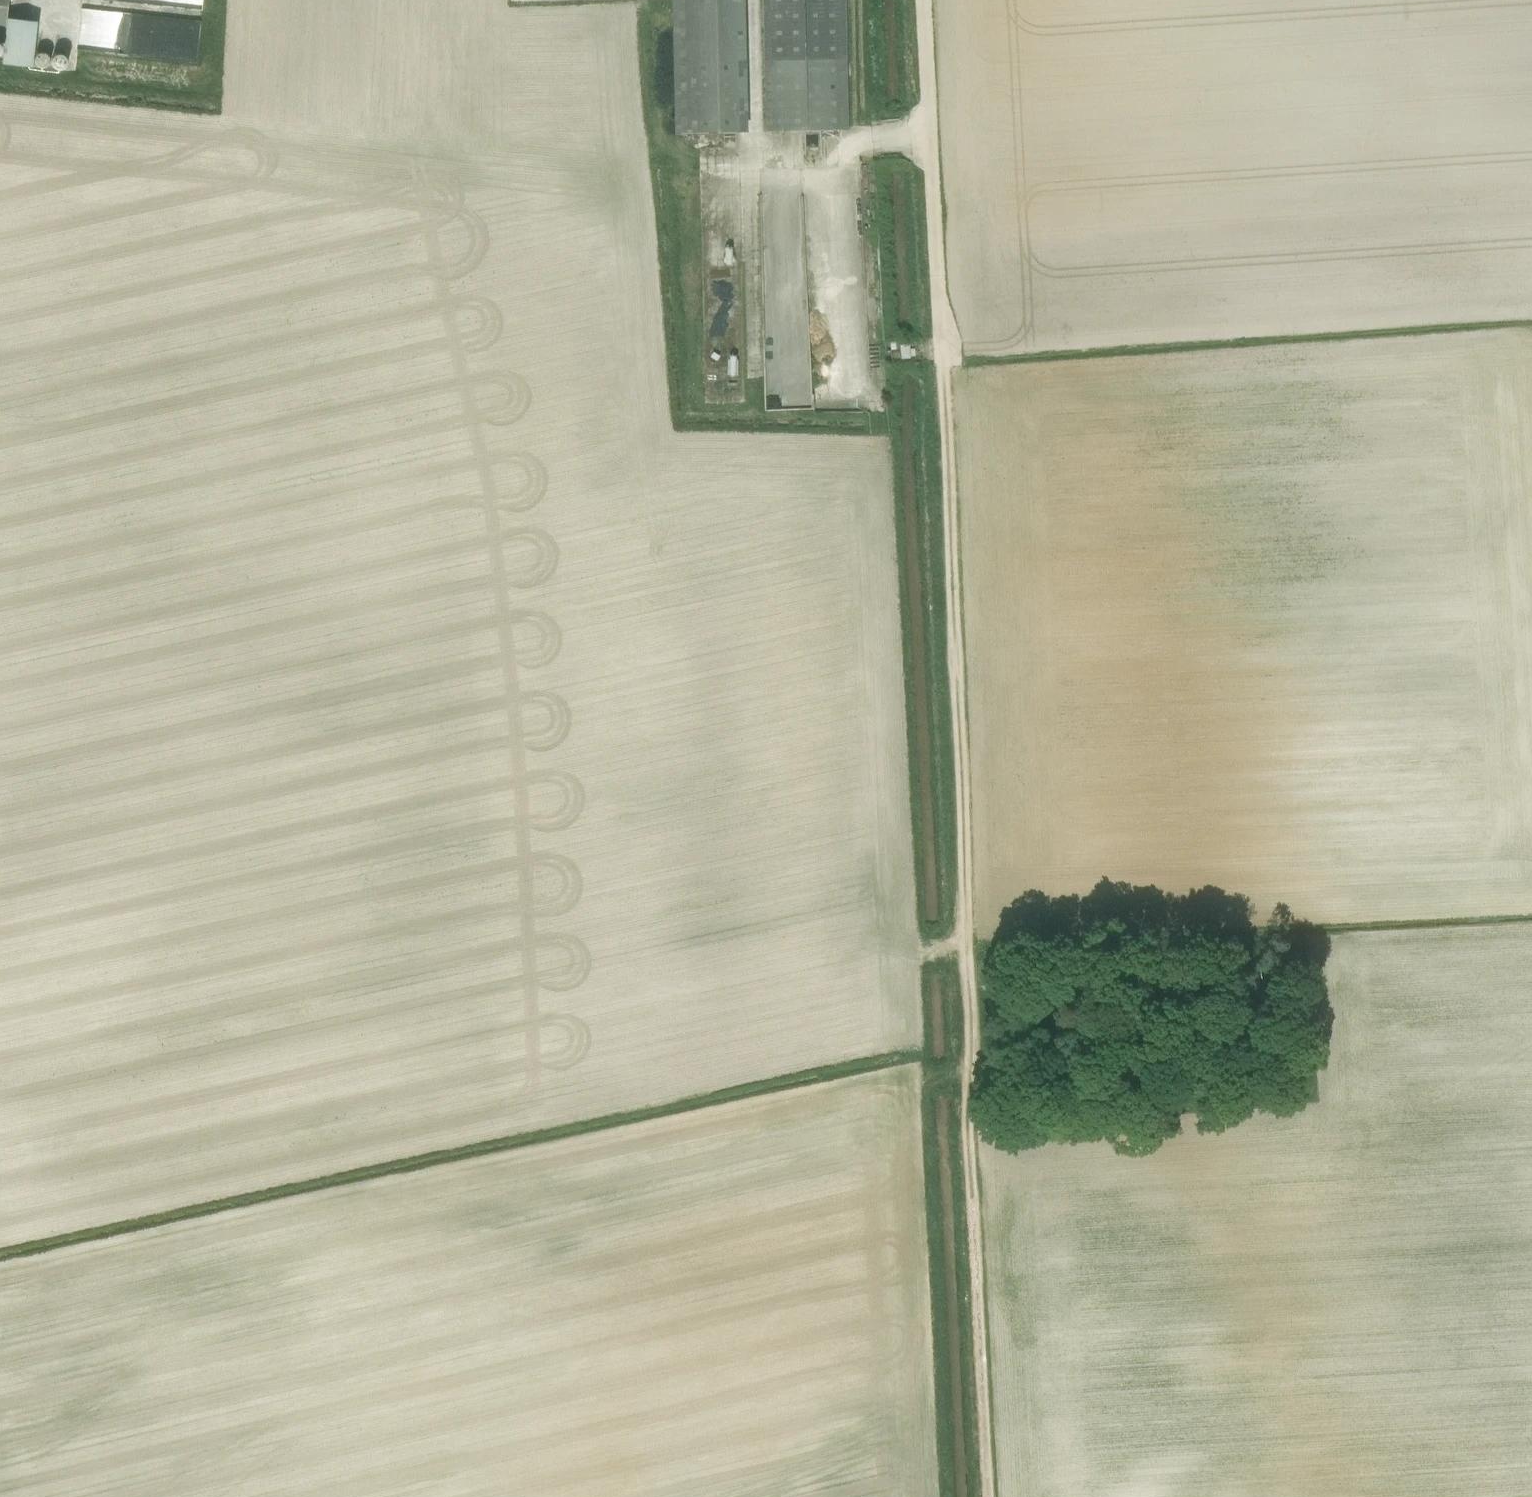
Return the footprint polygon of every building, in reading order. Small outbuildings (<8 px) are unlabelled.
[(3,42),(8,0),(0,0),(0,41),(3,42)] [(674,133),(747,132),(745,0),(671,0),(674,133)] [(767,131),(847,129),(845,60),(844,0),(764,0),(767,131)] [(37,24),(8,21),(3,66),(32,70),(37,24)]
